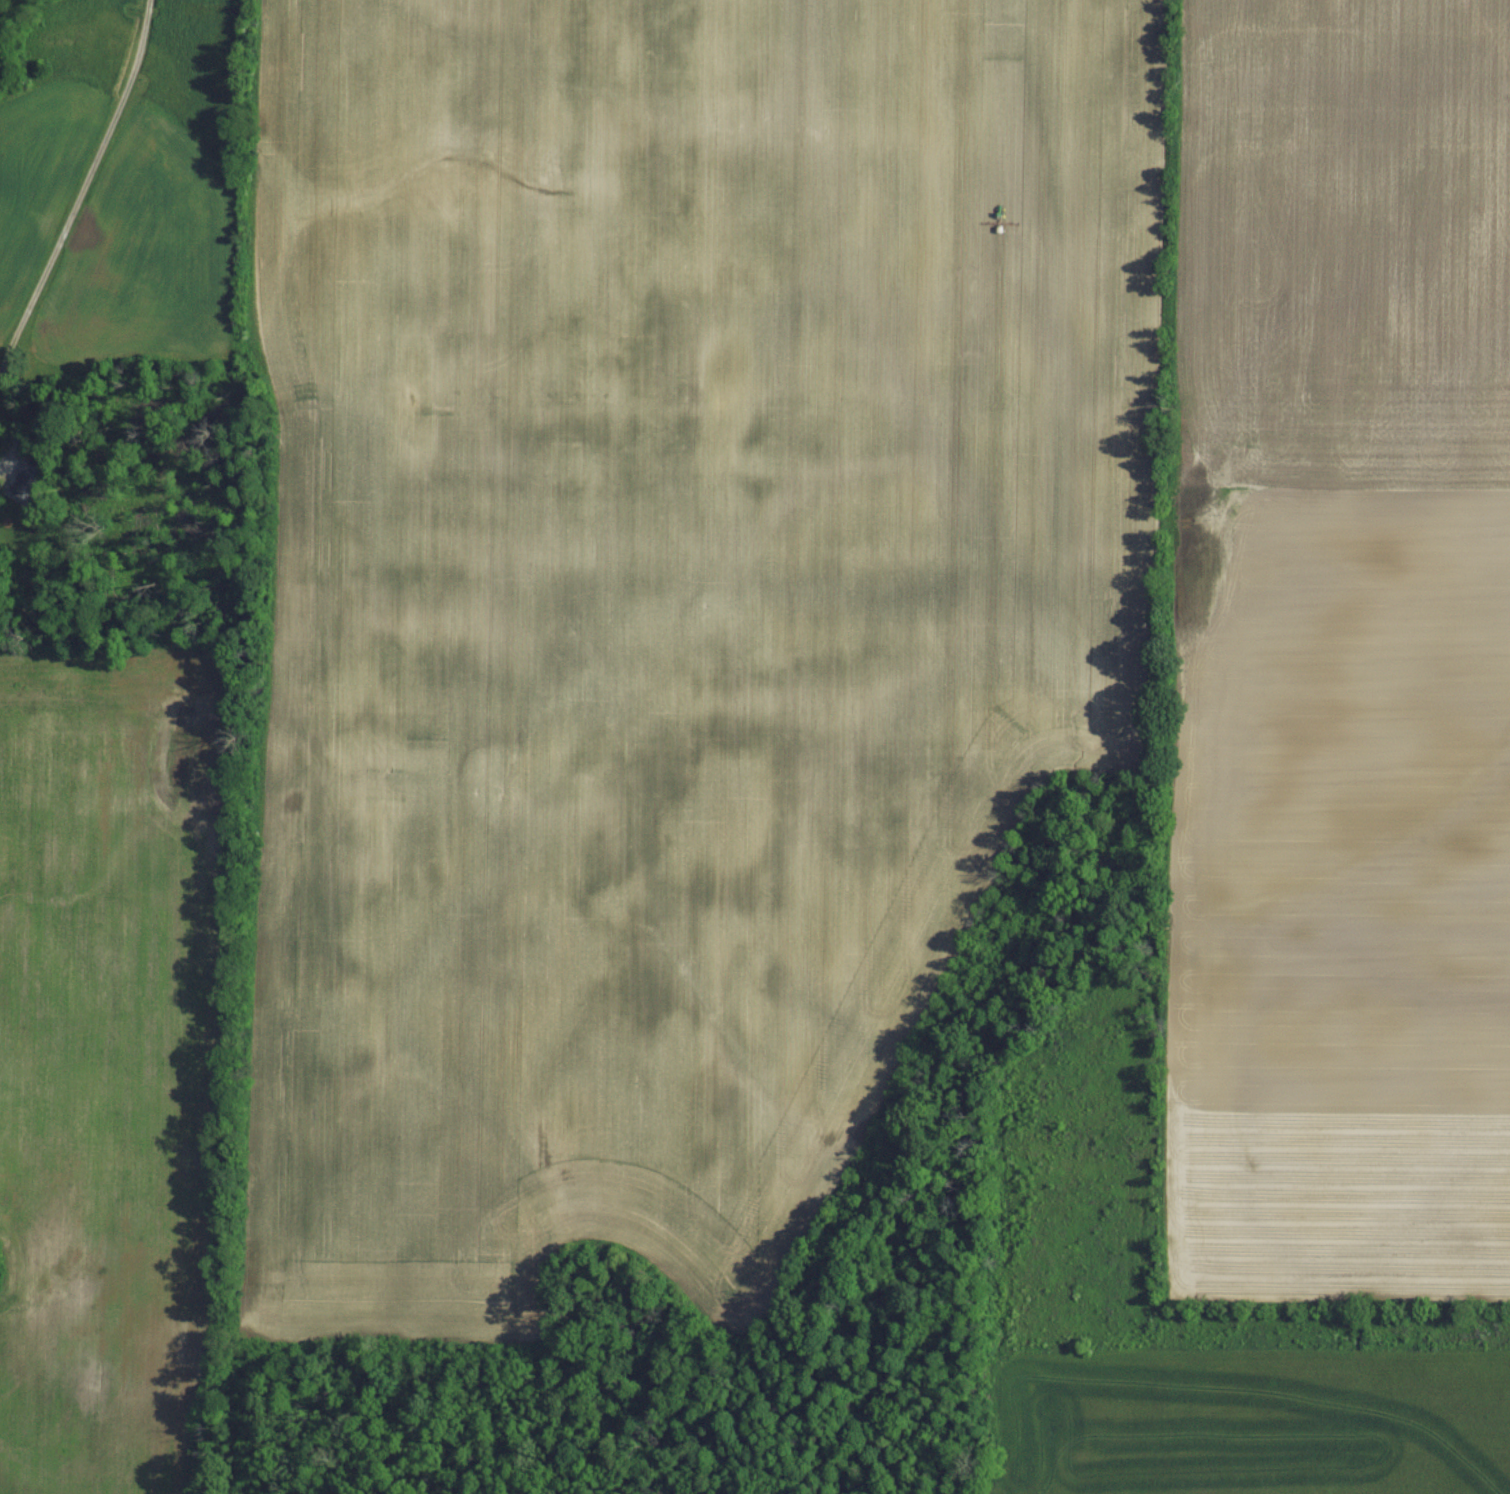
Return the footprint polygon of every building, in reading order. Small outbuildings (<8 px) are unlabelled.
[(48,471),(27,459),(10,489),(32,501),(48,471)]
